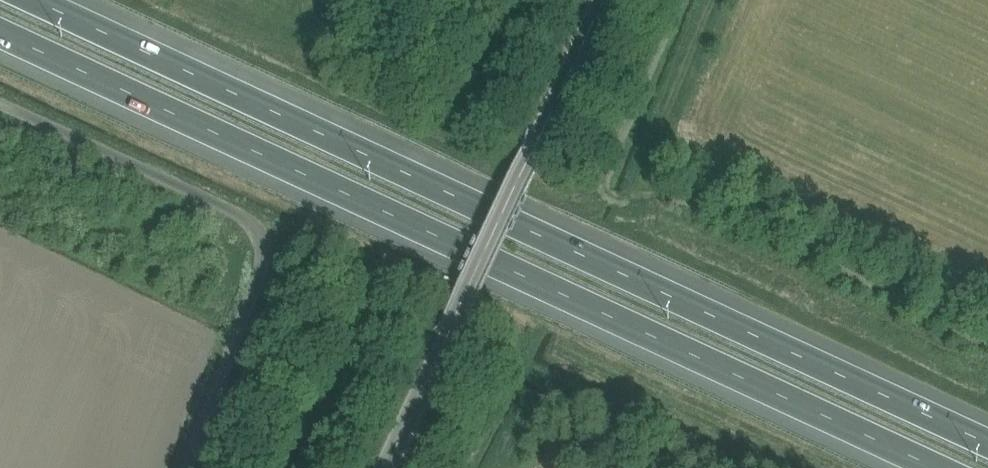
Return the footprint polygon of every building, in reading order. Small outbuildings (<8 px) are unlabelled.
[(384,42),(389,32),(379,26),(373,37),(384,42)]
